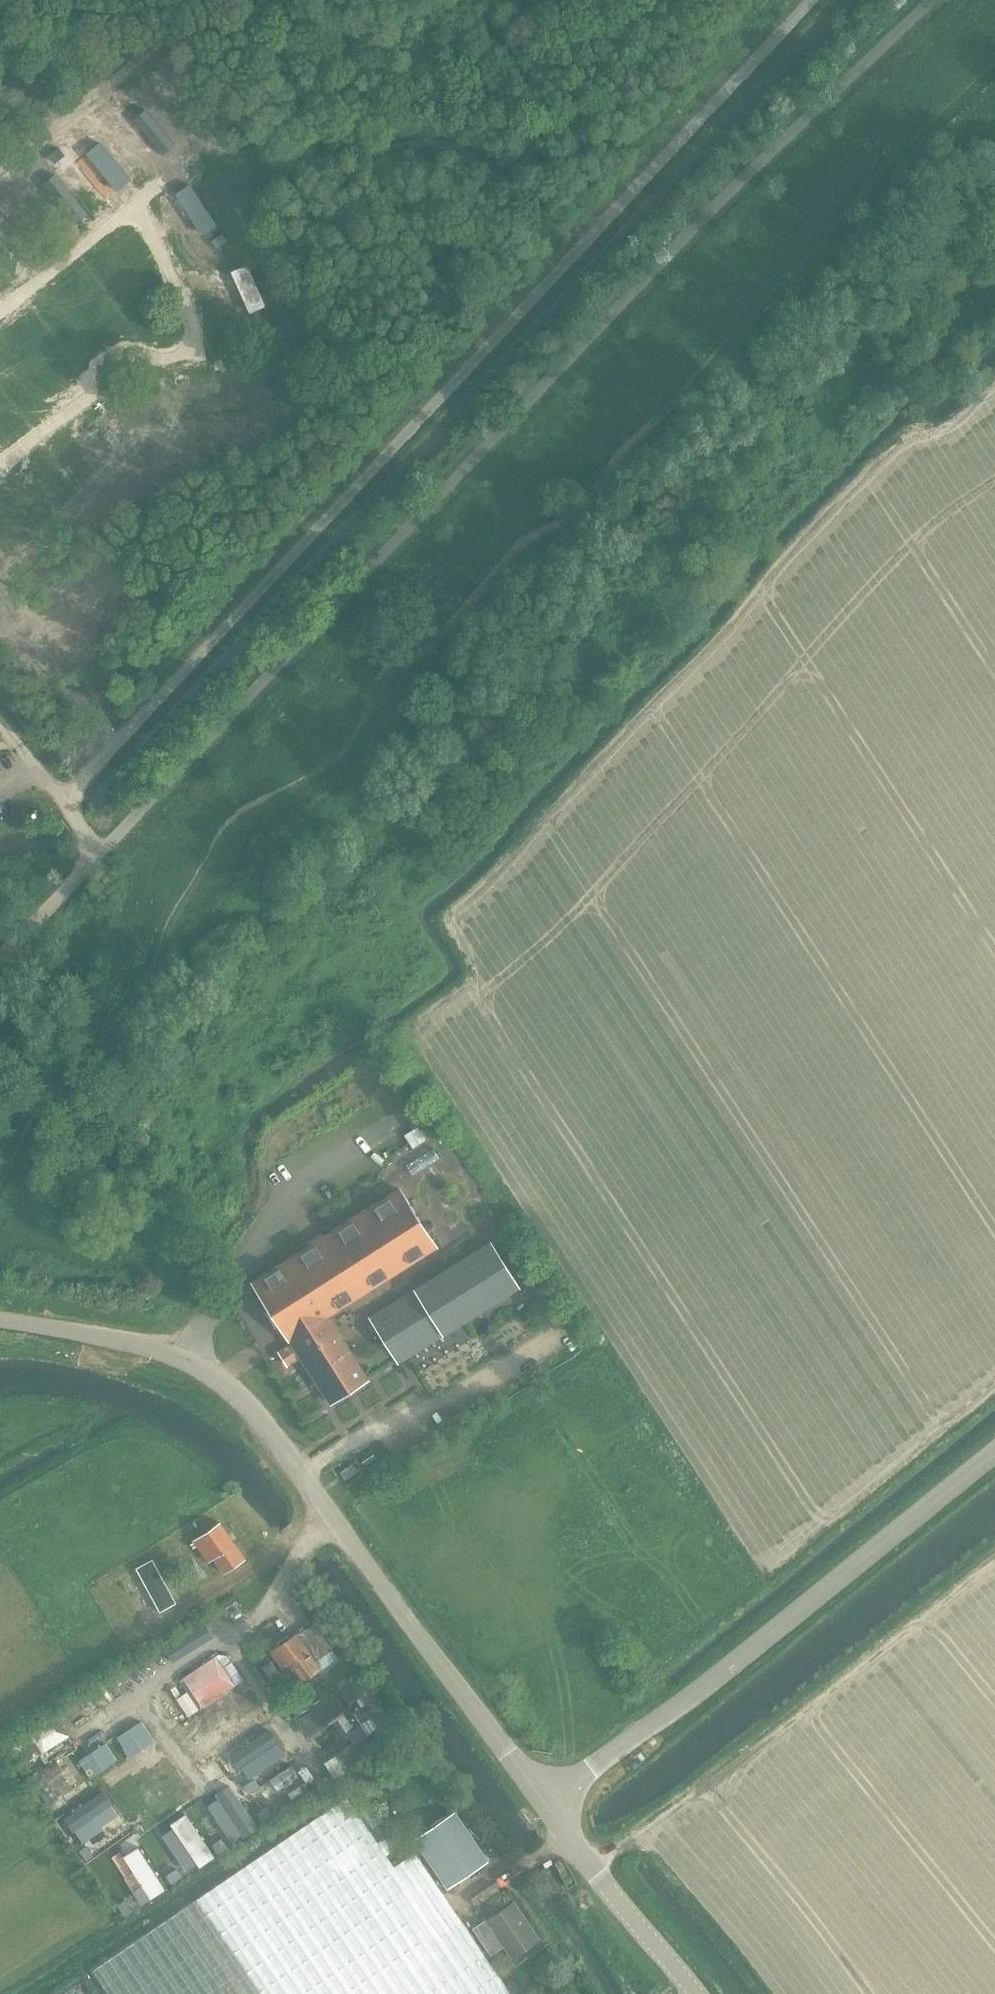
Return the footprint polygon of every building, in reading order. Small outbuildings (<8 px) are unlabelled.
[(120,133),(102,116),(79,139),(97,157),(120,133)] [(253,1283),(292,1344),(279,1352),(287,1366),(301,1357),(330,1403),(368,1378),(327,1316),(436,1247),(399,1189),(253,1283)] [(491,1245),(372,1319),(398,1360),(517,1286),(491,1245)] [(486,1332),(480,1336),(482,1341),(489,1337),(486,1332)] [(346,1480),(358,1472),(353,1464),(340,1472),(346,1480)] [(197,1546),(208,1562),(214,1558),(224,1573),(245,1559),(220,1523),(194,1541),(194,1542),(191,1545),(193,1548),(197,1546)] [(153,1560),(137,1569),(160,1611),(177,1602),(153,1560)] [(315,1609),(307,1614),(314,1624),(322,1635),(330,1630),(315,1609)] [(321,1669),(314,1660),(331,1649),(322,1635),(314,1624),(297,1636),(297,1634),(271,1652),(285,1672),(291,1668),(301,1683),(321,1669)] [(330,1630),(322,1635),(331,1649),(339,1644),(330,1630)] [(331,1649),(314,1660),(321,1669),(337,1658),(331,1649)] [(217,1657),(184,1679),(203,1708),(236,1686),(217,1657)] [(361,1673),(339,1687),(350,1704),(361,1696),(366,1704),(354,1712),(360,1723),(383,1707),(361,1673)] [(299,1722),(307,1734),(330,1718),(341,1711),(341,1710),(333,1699),(299,1722)] [(237,1736),(268,1719),(259,1704),(228,1720),(237,1736)] [(195,1705),(184,1712),(188,1719),(199,1711),(195,1705)] [(341,1711),(330,1718),(342,1735),(346,1732),(352,1728),(341,1711)] [(70,1736),(56,1715),(29,1733),(42,1754),(70,1736)] [(204,1764),(213,1779),(239,1762),(228,1744),(229,1743),(211,1716),(184,1733),(203,1764),(204,1764)] [(141,1723),(118,1739),(130,1757),(154,1741),(141,1723)] [(352,1728),(346,1732),(354,1743),(368,1734),(360,1723),(352,1728)] [(347,1770),(393,1740),(383,1724),(368,1734),(354,1743),(337,1754),(347,1770)] [(29,1733),(5,1748),(19,1769),(42,1754),(29,1733)] [(263,1768),(286,1750),(273,1733),(249,1750),(263,1768)] [(106,1744),(79,1762),(90,1779),(117,1761),(106,1744)] [(635,1759),(630,1764),(634,1769),(639,1764),(635,1759)] [(55,1760),(28,1779),(48,1807),(59,1800),(47,1783),(63,1771),(55,1760)] [(254,1778),(243,1786),(249,1794),(260,1787),(254,1778)] [(92,1970),(109,1993),(510,1993),(475,1942),(465,1948),(451,1928),(430,1942),(398,1893),(428,1873),(416,1853),(394,1868),(346,1797),(92,1970)] [(82,1833),(106,1823),(97,1802),(73,1813),(82,1833)] [(225,1809),(240,1831),(251,1824),(237,1802),(225,1809)] [(268,1807),(258,1814),(263,1821),(273,1814),(268,1807)] [(454,1811),(414,1839),(448,1889),(489,1861),(454,1811)] [(204,1823),(188,1832),(205,1862),(221,1853),(204,1823)] [(86,1845),(79,1850),(86,1860),(93,1856),(86,1845)] [(177,1869),(166,1876),(172,1883),(182,1876),(177,1869)] [(475,1942),(428,1873),(398,1893),(430,1942),(451,1928),(465,1948),(475,1942)] [(125,1901),(118,1905),(124,1916),(132,1911),(125,1901)] [(486,1919),(473,1928),(491,1955),(504,1946),(511,1957),(538,1938),(514,1901),(486,1919)]
